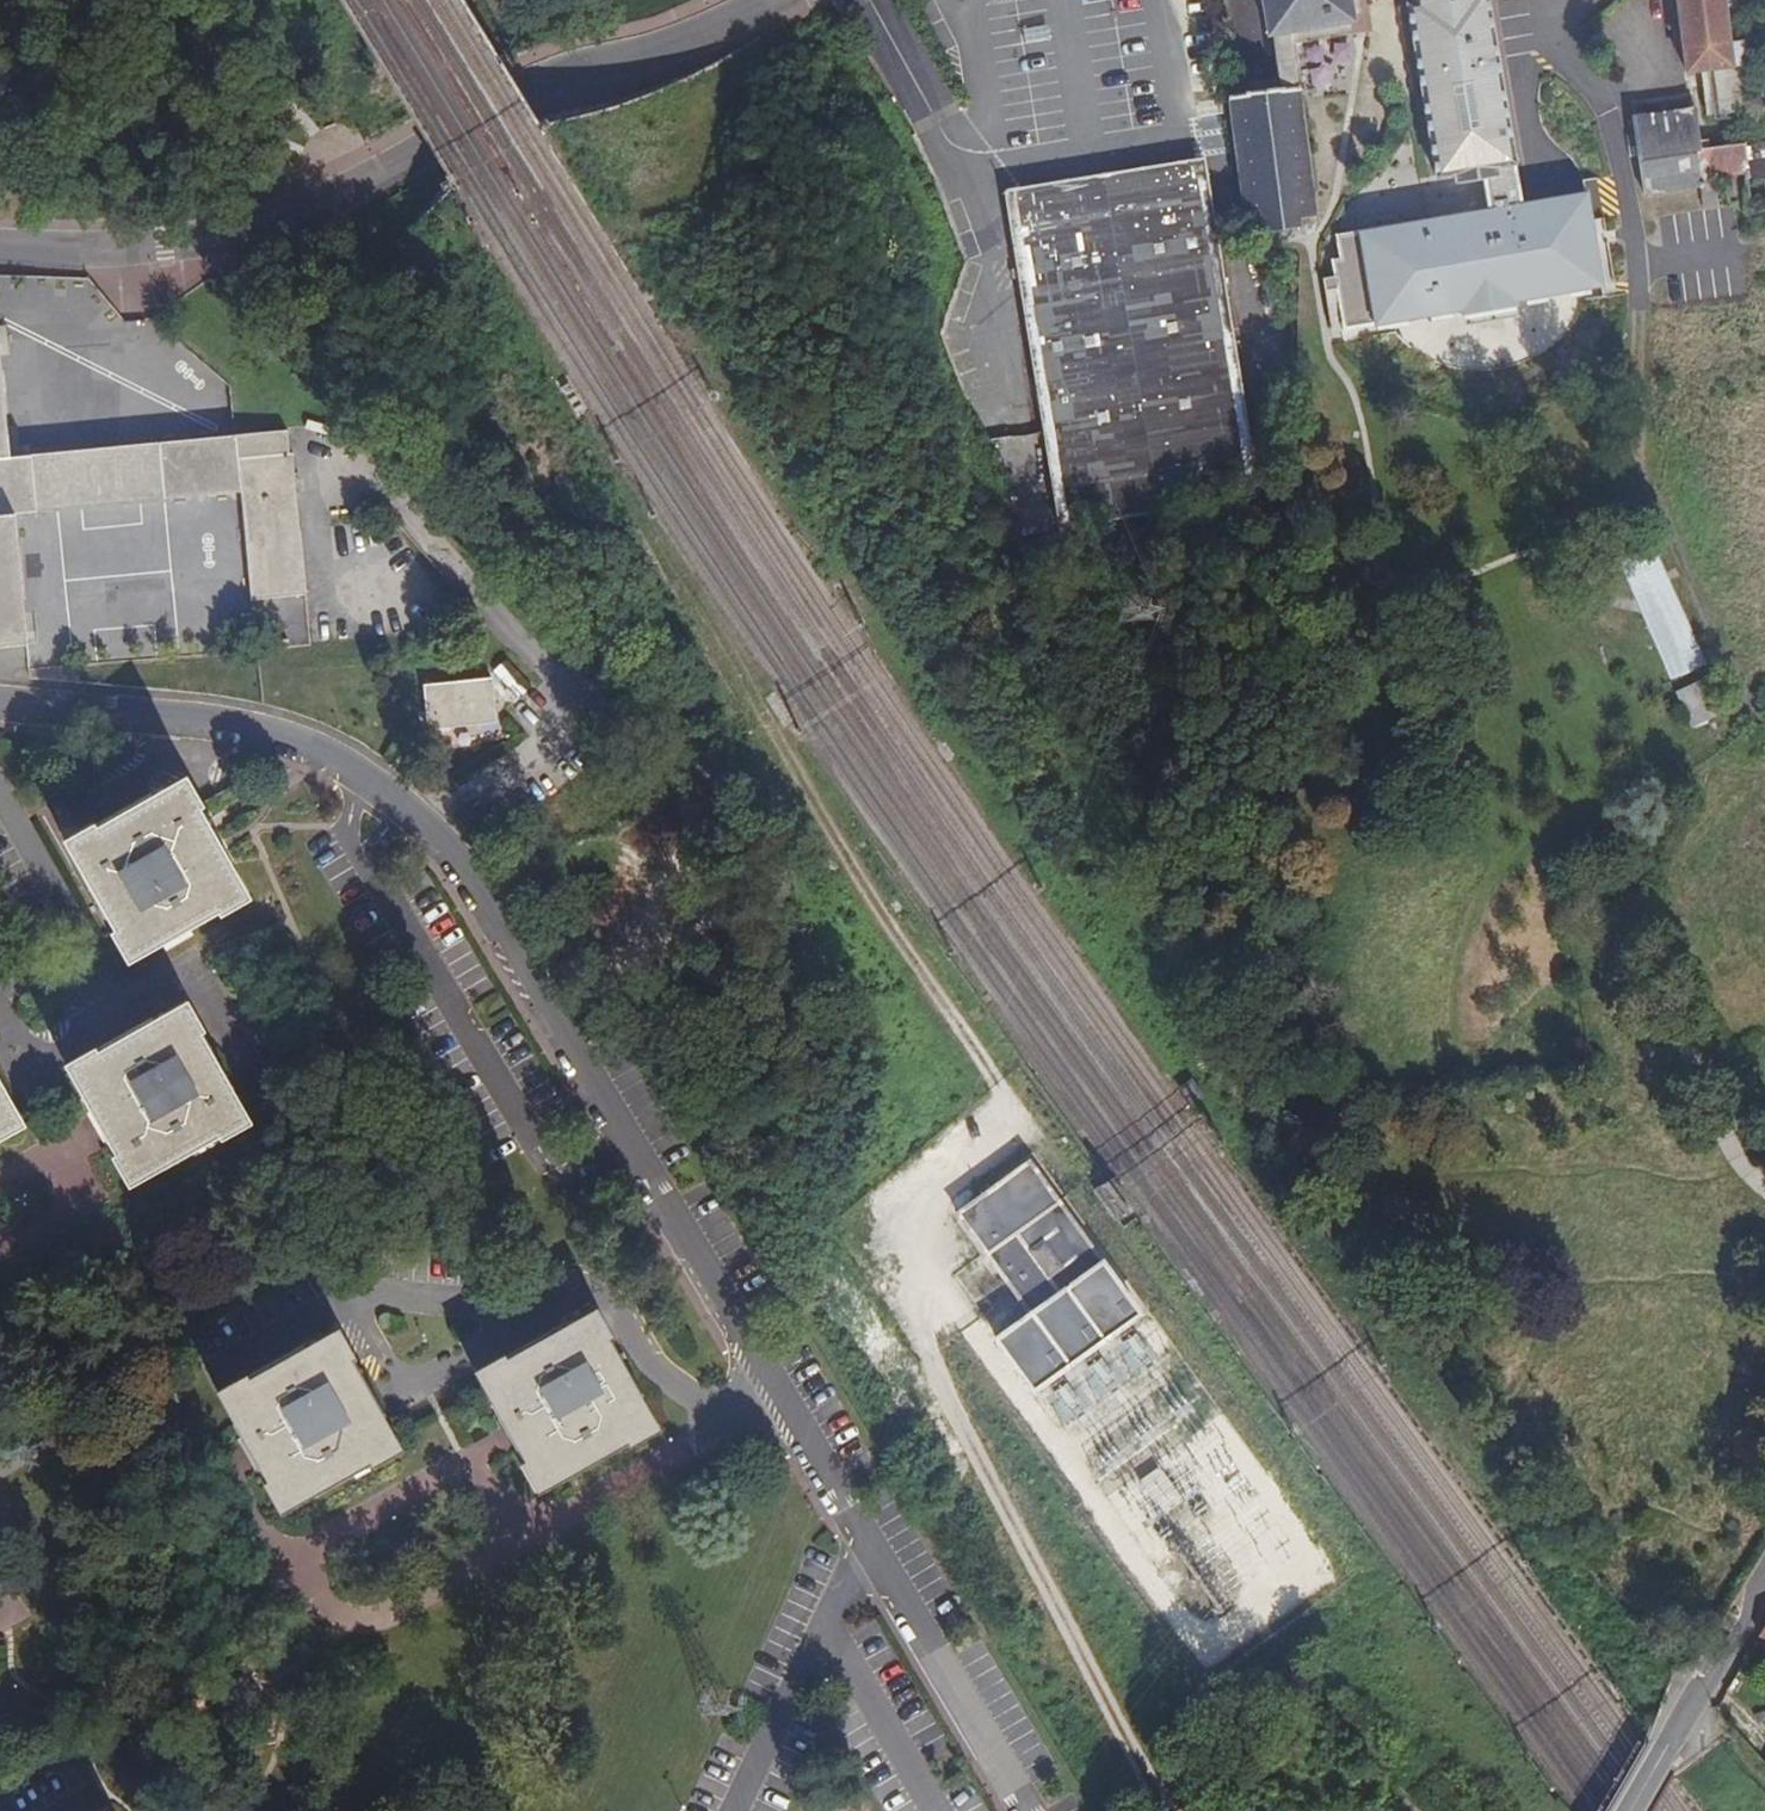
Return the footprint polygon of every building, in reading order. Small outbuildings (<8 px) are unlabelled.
[(1267,37),(1271,37),(1279,94),(1224,100),(1240,227),(1258,226),(1259,233),(1270,232),(1272,236),(1275,239),(1278,240),(1283,239),(1286,238),(1289,234),(1291,230),(1297,229),(1297,220),(1315,218),(1288,34),(1352,22),(1348,0),(1260,0),(1267,37)] [(1402,0),(1434,174),(1451,171),(1453,179),(1480,175),(1485,206),(1333,231),(1336,255),(1328,256),(1340,326),(1458,306),(1459,311),(1515,301),(1514,297),(1600,282),(1584,188),(1519,200),(1483,0),(1404,0),(1402,0)] [(1681,76),(1698,75),(1705,117),(1747,112),(1743,84),(1754,83),(1761,82),(1755,41),(1748,41),(1744,42),(1739,14),(1764,8),(1763,0),(1672,0),(1681,76)] [(1742,178),(1742,147),(1700,153),(1691,101),(1627,111),(1641,199),(1698,190),(1703,210),(1717,208),(1713,183),(1742,178)] [(1753,111),(1757,144),(1762,143),(1764,142),(1764,108),(1758,110),(1753,111)] [(1764,150),(1749,153),(1748,180),(1764,177),(1764,154),(1764,150)] [(1201,187),(1198,160),(998,184),(1002,211),(1201,187)] [(1201,187),(1002,211),(1038,525),(1239,499),(1229,421),(1201,187)] [(1313,225),(1301,226),(1302,237),(1314,236),(1313,225)] [(45,640),(33,509),(53,507),(48,452),(27,454),(15,324),(0,326),(0,644),(45,640)] [(294,517),(288,451),(285,452),(283,430),(135,445),(141,500),(238,491),(248,597),(301,593),(294,517)] [(141,500),(135,445),(48,452),(53,507),(141,500)] [(1706,665),(1646,534),(1610,550),(1669,681),(1706,665)] [(488,678),(419,684),(424,729),(492,723),(488,678)] [(1701,680),(1675,691),(1691,728),(1717,717),(1701,680)] [(250,898),(198,807),(202,805),(184,775),(95,825),(92,820),(60,838),(111,928),(106,930),(124,961),(215,909),(219,915),(250,898)] [(250,1106),(207,1028),(210,1027),(192,995),(103,1046),(101,1041),(69,1059),(98,1109),(120,1149),(116,1151),(134,1182),(225,1131),(227,1135),(257,1117),(250,1106)] [(0,1069),(0,1139),(1,1141),(32,1125),(27,1115),(0,1069)] [(1203,1098),(1191,1078),(1178,1087),(1191,1106),(1203,1098)] [(1138,1312),(1027,1162),(956,1214),(1028,1313),(992,1339),(1031,1391),(1138,1312)] [(659,1432),(610,1340),(614,1338),(596,1308),(506,1357),(504,1354),(473,1370),(523,1461),(519,1463),(538,1493),(627,1445),(629,1449),(659,1432)] [(402,1450),(352,1360),(355,1358),(338,1327),(249,1376),(247,1373),(216,1388),(264,1480),(261,1482),(278,1512),(369,1462),(371,1467),(402,1450)] [(1140,1483),(1164,1513),(1180,1501),(1156,1471),(1140,1483)]
